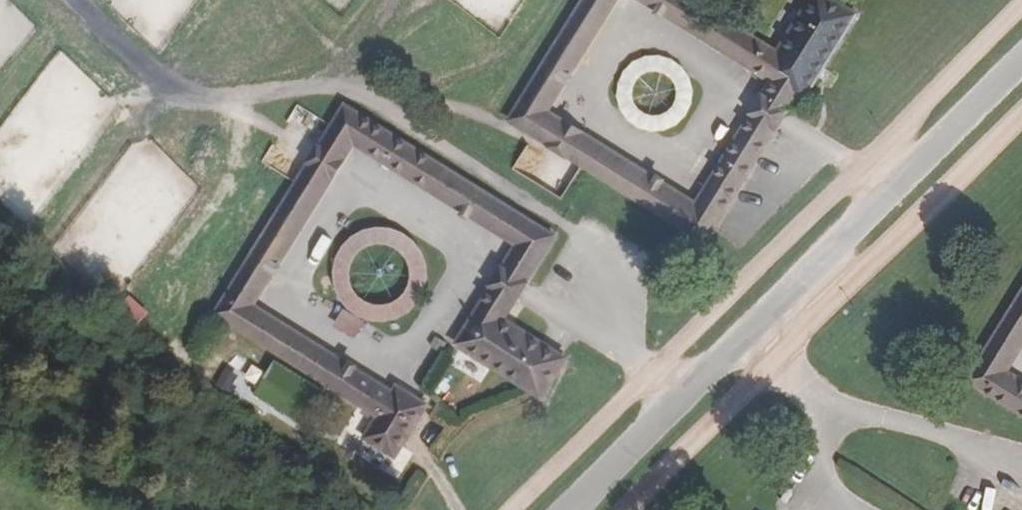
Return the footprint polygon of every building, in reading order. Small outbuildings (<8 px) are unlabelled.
[(510,119),(551,144),(592,170),(705,241),(776,130),(778,131),(779,130),(758,116),(699,209),(542,110),(611,0),(585,0),(510,119)] [(781,78),(657,0),(643,0),(771,81),(697,199),(552,107),(620,0),(611,0),(542,110),(699,209),(758,116),(769,97),(781,78)] [(791,111),(792,109),(790,107),(799,92),(805,95),(816,78),(858,11),(842,0),(812,0),(781,49),(704,0),(657,0),(781,78),(769,97),(791,111)] [(758,116),(779,130),(791,111),(769,97),(758,116)] [(320,145),(311,161),(309,164),(300,177),(290,193),(207,329),(371,430),(358,452),(387,470),(404,443),(419,419),(389,401),(386,406),(383,411),(307,365),(238,322),(320,189),(328,175),(344,150),(347,153),(516,256),(512,263),(507,271),(526,283),(528,284),(529,282),(528,282),(527,281),(546,250),(335,120),(320,145)] [(277,139),(311,161),(320,145),(286,124),(277,139)] [(530,173),(538,150),(526,146),(518,169),(530,173)] [(579,205),(590,173),(577,169),(567,201),(579,205)] [(426,319),(425,233),(339,235),(341,320),(426,319)] [(497,288),(515,300),(526,283),(507,271),(497,288)] [(515,300),(497,288),(452,361),(483,380),(491,366),(542,397),(566,358),(563,356),(541,342),(503,319),(514,301),(516,303),(517,301),(515,300)] [(141,326),(151,311),(130,296),(120,312),(141,326)] [(972,382),(1021,411),(1021,381),(1007,372),(1021,348),(1021,299),(972,382)]
